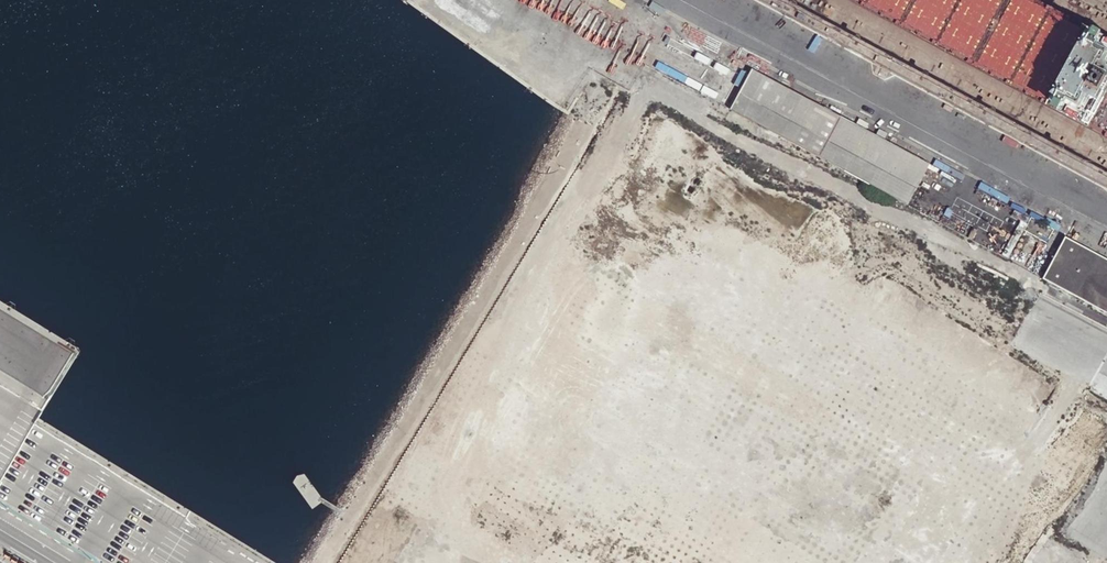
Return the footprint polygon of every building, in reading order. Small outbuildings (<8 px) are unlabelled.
[(751,69),(730,110),(907,206),(928,164),(751,69)] [(1024,236),(1012,258),(1026,265),(1037,243),(1024,236)] [(1106,314),(1106,259),(1064,237),(1042,278),(1106,315),(1106,314)] [(1081,562),(1101,562),(1086,554),(1081,562)]
